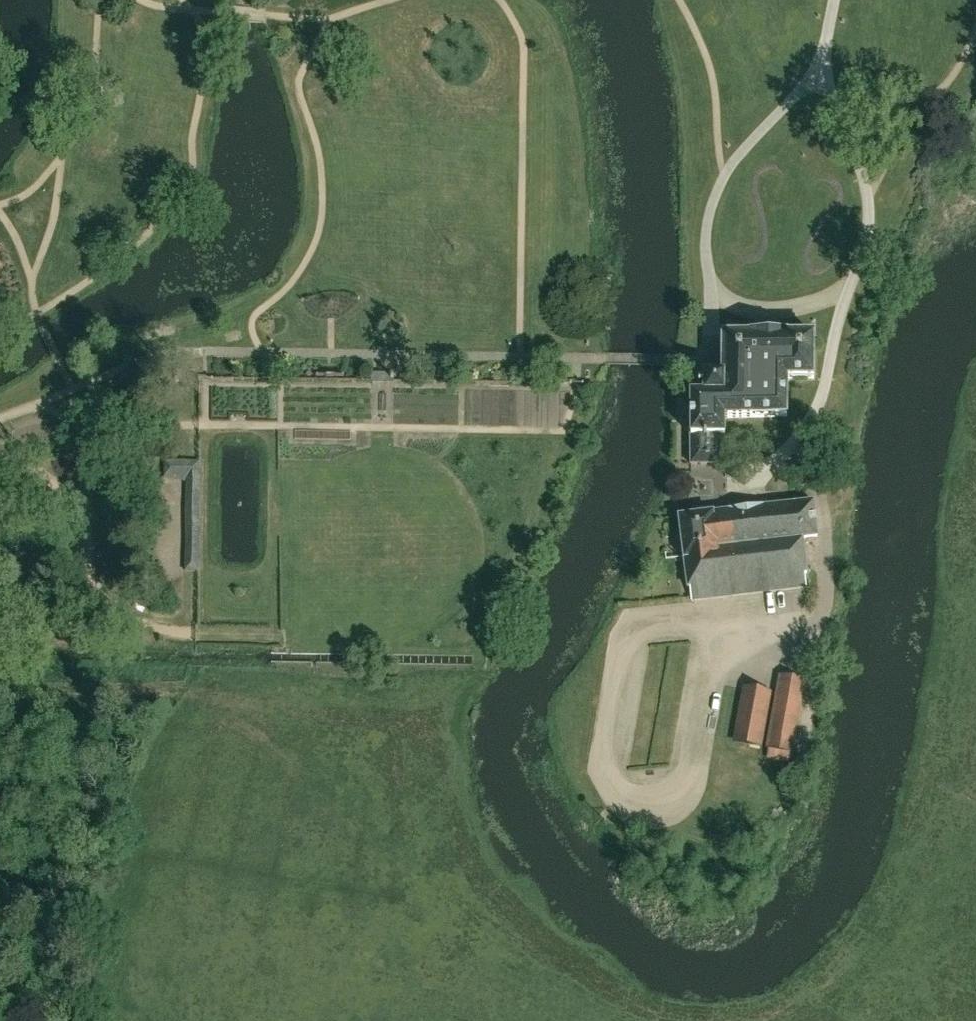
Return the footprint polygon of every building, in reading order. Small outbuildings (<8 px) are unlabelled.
[(812,339),(813,339),(813,334),(721,334),(721,373),(703,373),(703,393),(690,393),(690,435),(690,464),(724,464),(724,435),(724,418),(786,416),(786,378),(812,378),(812,339)] [(392,373),(376,373),(372,373),(367,373),(367,380),(367,383),(372,383),(383,383),(392,383),(392,373)] [(199,571),(199,461),(164,461),(163,480),(184,480),(183,571),(199,571)] [(678,515),(686,587),(689,586),(690,599),(805,586),(804,573),(806,573),(802,538),(816,536),(812,500),(678,515)] [(761,748),(771,691),(741,685),(731,742),(761,748)]
